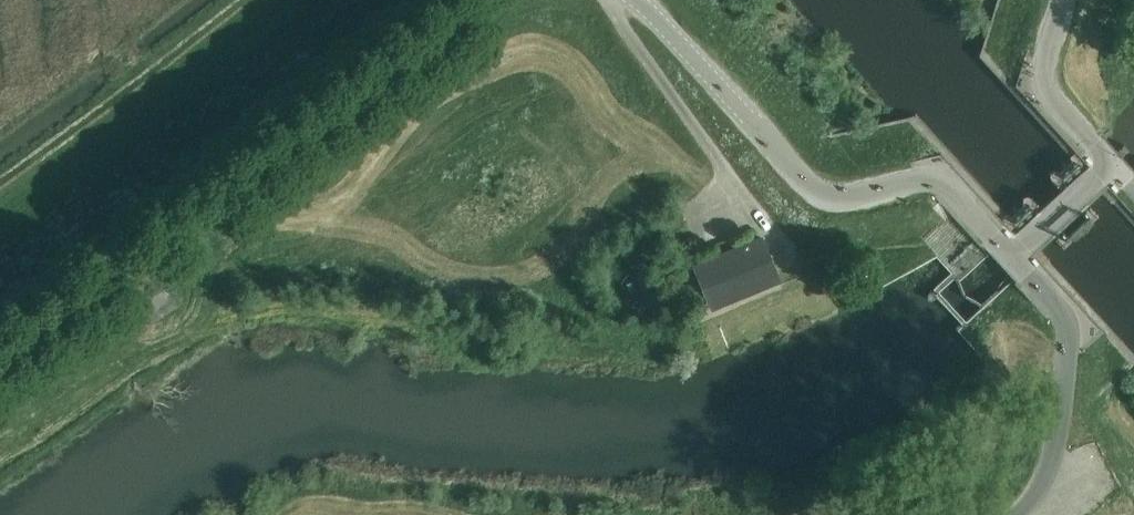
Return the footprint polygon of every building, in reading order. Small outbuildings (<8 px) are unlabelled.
[(762,237),(694,265),(712,308),(780,280),(762,237)]
